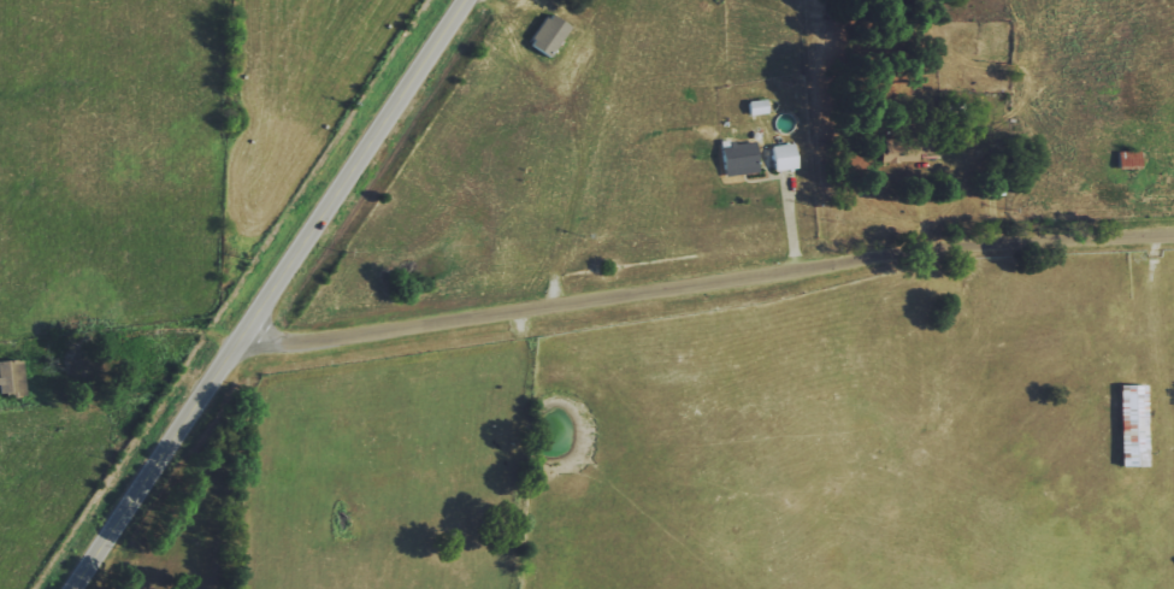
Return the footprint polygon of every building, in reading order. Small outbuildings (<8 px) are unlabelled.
[(526,44),(546,59),(568,27),(547,13),(526,44)] [(879,138),(880,161),(915,160),(915,150),(932,150),(931,136),(879,138)] [(757,172),(754,142),(719,146),(722,176),(757,172)] [(772,171),(796,169),(793,143),(770,146),(772,171)] [(1117,152),(1117,167),(1139,166),(1138,151),(1117,152)] [(0,361),(0,395),(24,392),(21,359),(0,361)] [(1116,386),(1118,467),(1146,466),(1144,385),(1116,386)]
